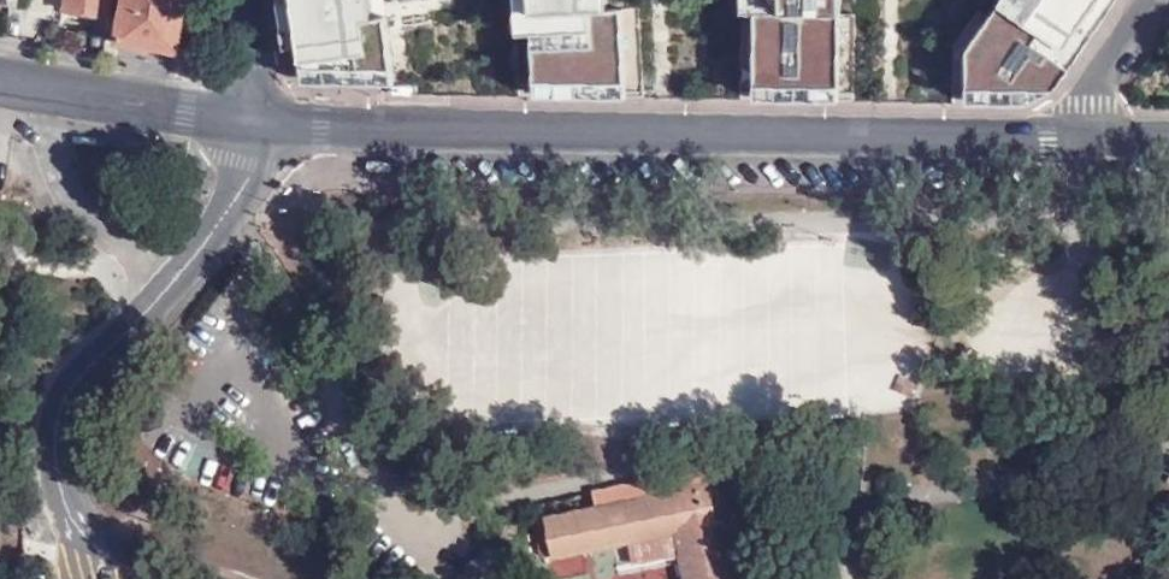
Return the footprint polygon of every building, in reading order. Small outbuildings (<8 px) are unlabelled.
[(60,18),(61,8),(62,0),(51,0),(50,18),(60,18)] [(109,0),(62,0),(61,8),(107,17),(109,0)] [(116,40),(177,50),(178,48),(191,50),(197,9),(194,9),(195,0),(122,0),(116,40)] [(292,85),(397,85),(397,83),(387,8),(385,0),(282,0),(292,85)] [(536,97),(627,100),(622,9),(607,7),(607,0),(531,0),(536,97)] [(738,100),(846,103),(846,0),(738,0),(738,100)] [(959,66),(960,104),(1048,104),(1121,0),(1010,0),(959,66)] [(695,578),(736,578),(723,518),(716,519),(708,483),(637,498),(634,479),(602,485),(606,504),(546,517),(552,552),(626,538),(684,528),(695,578)] [(684,528),(626,538),(631,560),(675,551),(682,578),(695,578),(684,528)] [(759,550),(746,553),(751,571),(764,569),(759,550)] [(618,562),(600,564),(602,578),(620,578),(618,562)]
